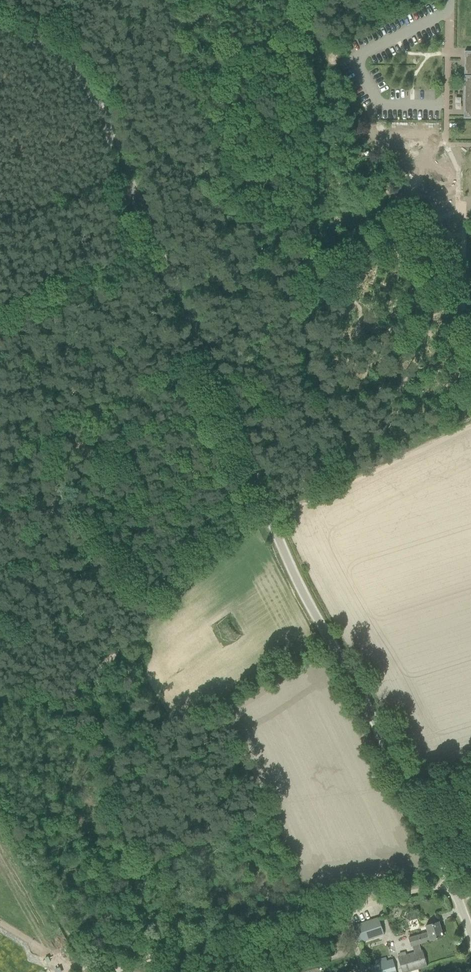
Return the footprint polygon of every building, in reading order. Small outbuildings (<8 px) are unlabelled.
[(454,97),(455,116),(468,116),(467,96),(454,97)] [(359,943),(384,935),(378,918),(353,926),(359,943)] [(443,937),(439,922),(425,926),(427,933),(408,938),(410,946),(412,946),(414,953),(398,958),(402,971),(406,971),(427,966),(422,951),(421,951),(419,944),(443,937)] [(387,961),(386,957),(375,960),(376,964),(370,966),(372,971),(396,971),(393,959),(387,961)]
